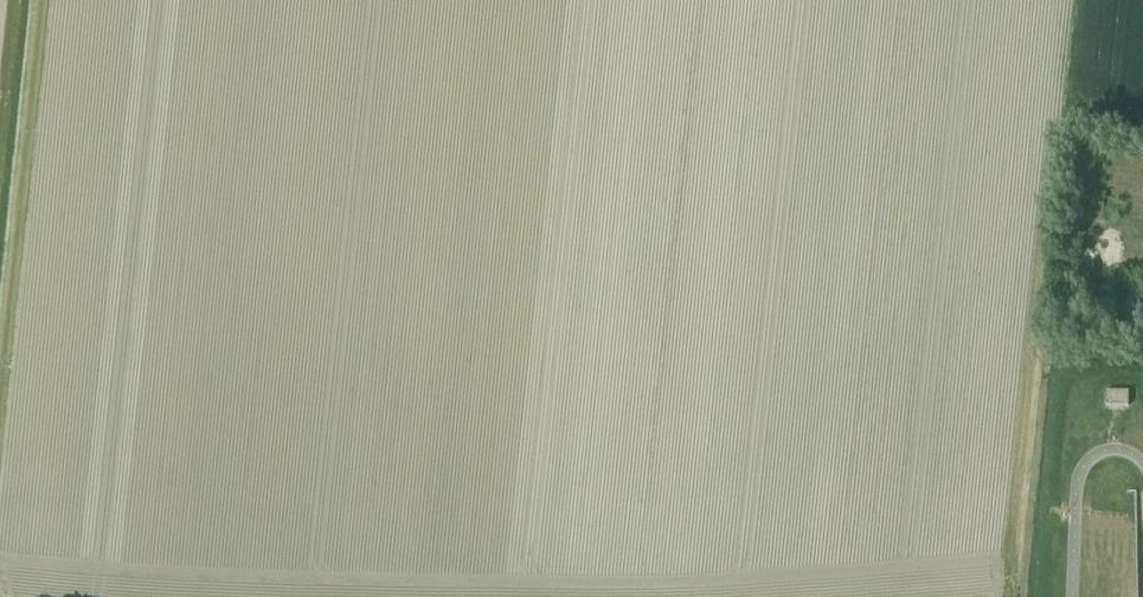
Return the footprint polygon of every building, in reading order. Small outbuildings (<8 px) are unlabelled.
[(1105,393),(1105,407),(1128,407),(1128,394),(1105,393)]
